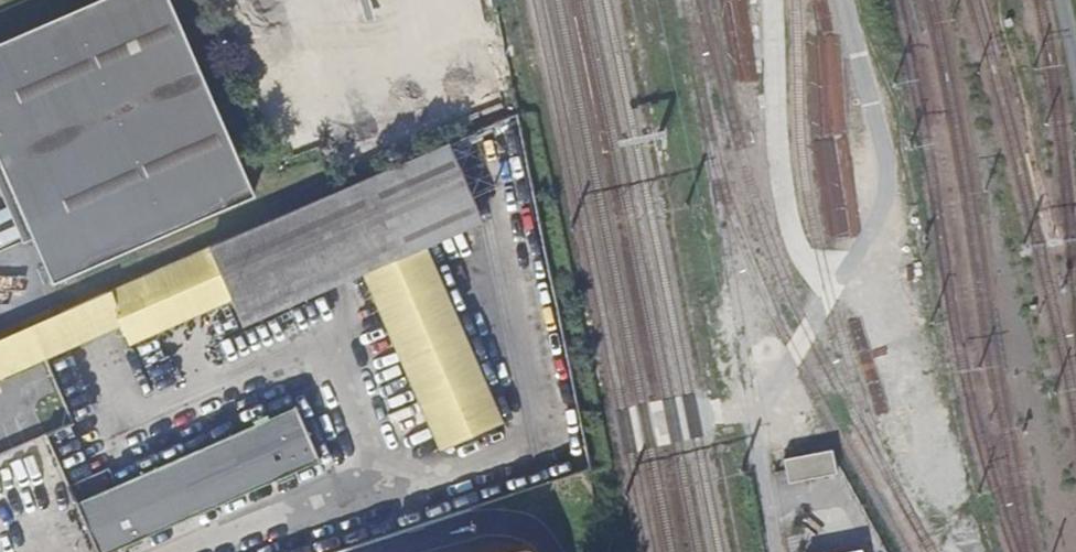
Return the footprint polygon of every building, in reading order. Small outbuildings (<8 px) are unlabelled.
[(0,41),(0,164),(52,282),(252,195),(167,0),(93,0),(0,41)] [(446,141),(288,210),(242,231),(0,338),(0,377),(52,355),(123,324),(142,368),(360,273),(440,449),(502,421),(422,244),(474,221),(470,198),(446,141)] [(294,405),(268,416),(266,413),(251,419),(253,424),(76,501),(99,551),(108,551),(127,544),(129,548),(143,542),(141,537),(277,478),(278,481),(293,475),(292,471),(318,460),(294,405)] [(791,479),(840,467),(834,445),(786,456),(791,479)]
